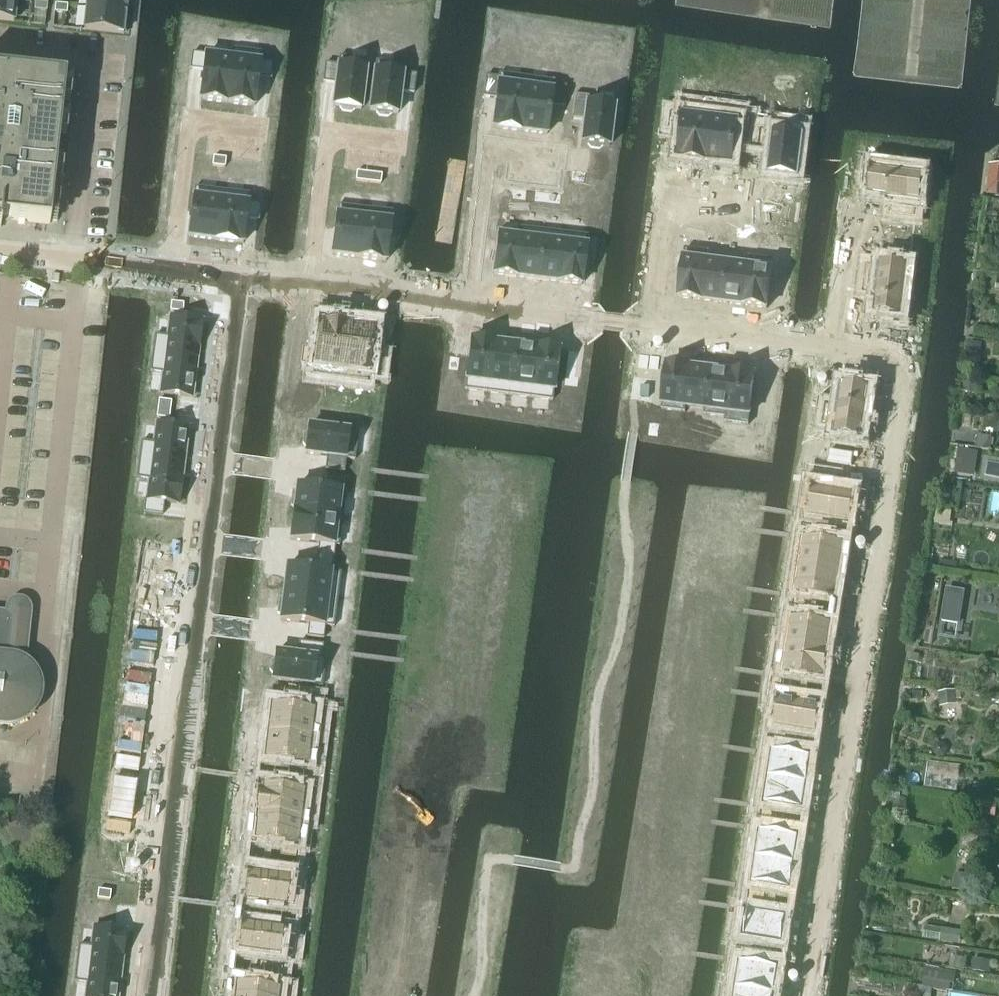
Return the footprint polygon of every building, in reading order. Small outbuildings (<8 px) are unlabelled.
[(14,23),(16,1),(7,0),(0,0),(0,21),(14,23)] [(126,13),(128,0),(87,0),(86,9),(126,13)] [(35,2),(34,10),(46,12),(47,3),(35,2)] [(55,4),(54,13),(67,14),(67,6),(55,4)] [(84,30),(124,35),(126,13),(86,9),(84,30)] [(192,54),(190,70),(203,72),(200,100),(202,100),(202,101),(227,104),(233,50),(232,50),(231,60),(207,57),(207,56),(192,54)] [(233,50),(227,104),(251,107),(254,107),(256,88),(257,82),(258,79),(271,80),(273,64),(260,62),(261,54),(233,50)] [(325,64),(323,83),(336,85),(333,107),(339,107),(342,112),(351,113),(355,109),(361,110),(367,61),(339,57),(338,66),(325,64)] [(376,62),(370,111),(375,112),(379,116),(387,117),(392,114),(397,115),(400,93),(413,94),(416,76),(402,74),(404,65),(376,62)] [(49,225),(50,220),(44,220),(46,201),(52,201),(63,103),(57,102),(59,83),(65,83),(65,79),(0,72),(0,219),(49,225)] [(485,77),(483,98),(496,100),(492,128),(497,129),(519,132),(526,78),(499,75),(498,79),(485,77)] [(526,78),(519,132),(520,132),(547,135),(549,116),(550,110),(550,107),(563,108),(565,87),(553,86),(553,82),(526,78)] [(574,96),(570,121),(581,122),(584,122),(583,129),(581,144),(587,145),(590,149),(599,150),(603,147),(609,148),(614,103),(588,100),(588,98),(574,96)] [(671,114),(669,130),(682,132),(682,135),(681,141),(679,160),(684,161),(706,164),(712,110),(685,107),(684,115),(671,114)] [(712,110),(706,164),(707,164),(707,163),(733,167),(735,148),(736,142),(737,138),(749,140),(752,119),(739,117),(740,114),(712,110)] [(761,132),(759,150),(770,152),(772,152),(771,159),(769,174),(775,175),(778,179),(787,180),(791,177),(797,177),(803,128),(775,125),(774,133),(761,132)] [(213,157),(212,166),(225,168),(226,159),(213,157)] [(595,162),(593,174),(601,176),(603,163),(595,162)] [(987,195),(998,196),(998,167),(990,166),(987,195)] [(868,180),(867,188),(871,193),(870,198),(885,200),(892,201),(891,203),(890,214),(915,217),(917,204),(919,204),(923,177),(873,170),(873,176),(868,180)] [(357,172),(355,181),(368,183),(369,174),(357,172)] [(572,172),(571,181),(584,183),(585,174),(572,172)] [(369,174),(368,183),(380,184),(382,175),(369,174)] [(194,188),(188,237),(214,241),(215,241),(222,191),(194,188)] [(513,190),(512,199),(525,201),(526,192),(513,190)] [(222,191),(215,241),(237,244),(243,244),(245,226),(246,220),(248,220),(258,221),(260,205),(248,204),(249,195),(222,191)] [(535,193),(534,202),(546,204),(548,194),(535,193)] [(548,194),(546,204),(559,205),(560,196),(548,194)] [(337,206),(331,255),(357,258),(357,259),(358,259),(365,209),(337,206)] [(757,206),(756,219),(765,220),(766,207),(757,206)] [(365,209),(358,259),(380,262),(381,261),(386,262),(392,213),(365,209)] [(698,224),(697,233),(710,234),(711,225),(698,224)] [(720,226),(719,236),(731,237),(732,228),(720,226)] [(732,228),(731,237),(744,239),(745,229),(732,228)] [(499,231),(493,276),(504,277),(515,278),(522,229),(520,229),(520,234),(499,231)] [(522,229),(515,278),(526,280),(537,281),(543,232),(522,229)] [(543,232),(537,281),(548,282),(558,284),(564,234),(543,232)] [(564,234),(558,284),(569,285),(581,286),(587,237),(564,234)] [(684,261),(679,299),(690,300),(701,301),(702,302),(708,252),(685,249),(685,253),(684,261)] [(667,251),(666,259),(684,261),(685,253),(667,251)] [(708,252),(702,302),(712,303),(723,304),(728,264),(708,262),(709,252),(708,252)] [(992,273),(998,268),(998,263),(991,253),(981,260),(992,273)] [(728,264),(723,304),(734,306),(744,307),(751,258),(749,257),(748,267),(728,264)] [(751,258),(744,307),(745,307),(756,308),(767,310),(773,260),(751,258)] [(867,266),(864,291),(877,293),(874,315),(880,315),(883,320),(892,321),(896,317),(902,318),(908,269),(880,265),(880,268),(867,266)] [(171,303),(170,312),(182,314),(183,304),(171,303)] [(154,336),(152,355),(197,360),(202,322),(170,318),(167,338),(154,336)] [(302,349),(300,365),(313,367),(312,376),(339,379),(346,325),(324,323),(319,322),(315,351),(302,349)] [(346,325),(339,379),(367,382),(368,374),(381,375),(383,359),(370,357),(373,329),(347,326),(346,325)] [(470,341),(464,390),(487,393),(493,344),(482,342),(470,341)] [(969,342),(968,354),(978,355),(980,353),(981,343),(969,342)] [(493,344),(487,393),(508,395),(514,346),(503,345),(493,344)] [(514,346),(508,395),(530,398),(536,349),(525,348),(514,346)] [(536,349),(530,398),(552,401),(558,352),(547,350),(536,349)] [(568,352),(567,364),(576,365),(578,353),(568,352)] [(152,355),(150,373),(162,375),(160,394),(192,398),(197,360),(152,355)] [(450,357),(448,370),(457,371),(459,359),(450,357)] [(567,364),(565,377),(574,378),(576,365),(567,364)] [(667,365),(662,410),(684,413),(690,368),(689,368),(678,367),(667,365)] [(690,368),(684,413),(685,413),(686,408),(705,410),(704,415),(706,415),(711,371),(700,370),(690,368)] [(711,371),(706,415),(726,418),(725,423),(726,423),(733,374),(722,372),(711,371)] [(733,374),(726,423),(749,426),(755,376),(744,375),(733,374)] [(565,377),(564,386),(577,388),(578,378),(574,378),(565,377)] [(965,380),(964,391),(972,392),(974,380),(965,380)] [(826,406),(823,425),(836,427),(835,436),(862,440),(870,391),(864,390),(861,385),(852,384),(848,387),(842,387),(840,401),(839,408),(836,408),(826,406)] [(762,385),(760,397),(769,398),(771,386),(762,385)] [(760,397),(758,410),(767,411),(769,398),(760,397)] [(159,400),(157,409),(170,411),(171,402),(159,400)] [(157,409),(156,418),(169,420),(170,411),(157,409)] [(758,410),(756,419),(769,421),(771,411),(767,411),(758,410)] [(141,443),(138,461),(183,467),(188,429),(156,425),(154,444),(141,443)] [(650,425),(648,437),(656,438),(658,426),(650,425)] [(303,436),(302,445),(306,449),(305,455),(320,457),(327,458),(326,460),(325,471),(344,473),(345,460),(354,461),(358,433),(308,427),(308,433),(303,436)] [(979,437),(978,447),(990,449),(991,439),(979,437)] [(958,449),(954,473),(973,476),(977,451),(958,449)] [(138,461),(136,479),(149,481),(147,499),(145,499),(143,514),(162,516),(164,503),(178,505),(183,467),(138,461)] [(292,492),(290,507),(294,508),(294,513),(293,513),(293,514),(342,520),(345,492),(341,492),(343,479),(327,477),(325,490),(322,490),(315,489),(297,486),(296,493),(292,492)] [(816,477),(810,518),(850,524),(854,496),(833,493),(835,480),(816,477)] [(291,536),(290,541),(309,543),(315,544),(318,545),(317,557),(333,559),(335,546),(338,547),(342,520),(293,514),(290,536),(291,536)] [(803,527),(797,567),(840,574),(844,547),(816,542),(818,529),(803,527)] [(287,567),(283,594),(337,601),(340,574),(331,572),(333,559),(317,557),(315,570),(312,570),(305,569),(287,567)] [(797,567),(790,607),(805,609),(807,596),(836,601),(840,574),(797,567)] [(946,588),(941,622),(960,625),(965,591),(946,588)] [(279,600),(277,615),(281,615),(280,622),(298,624),(305,625),(308,625),(307,638),(323,640),(324,627),(333,628),(337,601),(283,594),(283,600),(279,600)] [(0,726),(15,725),(27,718),(33,712),(38,703),(39,685),(37,678),(33,669),(24,661),(24,654),(25,648),(29,611),(28,607),(25,603),(20,601),(16,601),(11,603),(8,609),(7,615),(0,614),(0,726)] [(790,607),(784,647),(828,654),(832,627),(803,622),(805,609),(790,607)] [(480,619),(479,631),(491,633),(492,620),(480,619)] [(270,663),(269,671),(273,676),(272,681),(321,687),(325,660),(321,659),(323,646),(299,643),(297,654),(297,656),(290,655),(275,654),(275,659),(270,663)] [(784,647),(778,687),(782,688),(793,690),(795,676),(824,681),(828,654),(784,647)] [(920,656),(910,654),(909,662),(919,664),(920,656)] [(782,688),(776,729),(815,735),(816,729),(821,726),(822,717),(819,713),(820,707),(799,704),(801,691),(793,690),(782,688)] [(955,691),(938,693),(940,705),(956,703),(955,691)] [(269,707),(266,734),(310,739),(315,699),(300,697),(298,710),(269,707)] [(261,738),(259,754),(263,755),(263,761),(291,764),(289,777),(305,779),(310,739),(266,734),(265,739),(261,738)] [(770,738),(764,778),(808,785),(812,758),(783,753),(785,740),(770,738)] [(944,757),(947,750),(943,743),(935,744),(932,751),(936,757),(944,757)] [(928,763),(924,788),(957,793),(960,767),(928,763)] [(259,787),(256,814),(300,820),(305,779),(289,777),(288,791),(259,787)] [(764,778),(758,818),(773,821),(775,808),(804,812),(808,785),(764,778)] [(887,800),(899,802),(901,790),(889,788),(887,800)] [(967,789),(966,797),(979,799),(981,791),(967,789)] [(996,805),(964,800),(962,812),(994,817),(996,805)] [(256,814),(253,841),(281,845),(279,858),(295,860),(300,820),(256,814)] [(758,818),(752,858),(795,865),(800,838),(771,834),(773,821),(758,818)] [(752,858),(746,898),(750,899),(761,901),(763,888),(791,892),(795,865),(752,858)] [(243,882),(241,891),(245,896),(244,901),(284,906),(289,865),(270,863),(268,876),(248,873),(247,879),(243,882)] [(952,890),(965,892),(968,875),(954,873),(952,890)] [(98,880),(96,897),(125,901),(127,884),(98,880)] [(750,899),(744,940),(783,946),(784,940),(789,937),(790,928),(787,924),(787,918),(767,915),(769,902),(761,901),(750,899)] [(236,934),(235,943),(238,948),(238,953),(258,956),(257,969),(276,971),(281,930),(241,925),(241,931),(236,934)] [(939,941),(939,943),(958,945),(960,932),(925,927),(923,939),(939,941)] [(78,946),(76,964),(121,970),(125,932),(93,928),(91,948),(78,946)] [(732,989),(775,995),(779,969),(751,965),(753,952),(738,949),(732,989)] [(975,960),(973,971),(989,973),(991,963),(975,960)] [(74,983),(87,984),(85,995),(118,995),(121,970),(76,964),(74,983)] [(923,987),(932,989),(952,992),(955,972),(927,967),(923,987)] [(233,995),(278,995),(280,978),(265,976),(263,989),(235,985),(233,995)] [(932,989),(923,987),(908,985),(908,986),(897,984),(896,995),(931,995),(932,989)]
